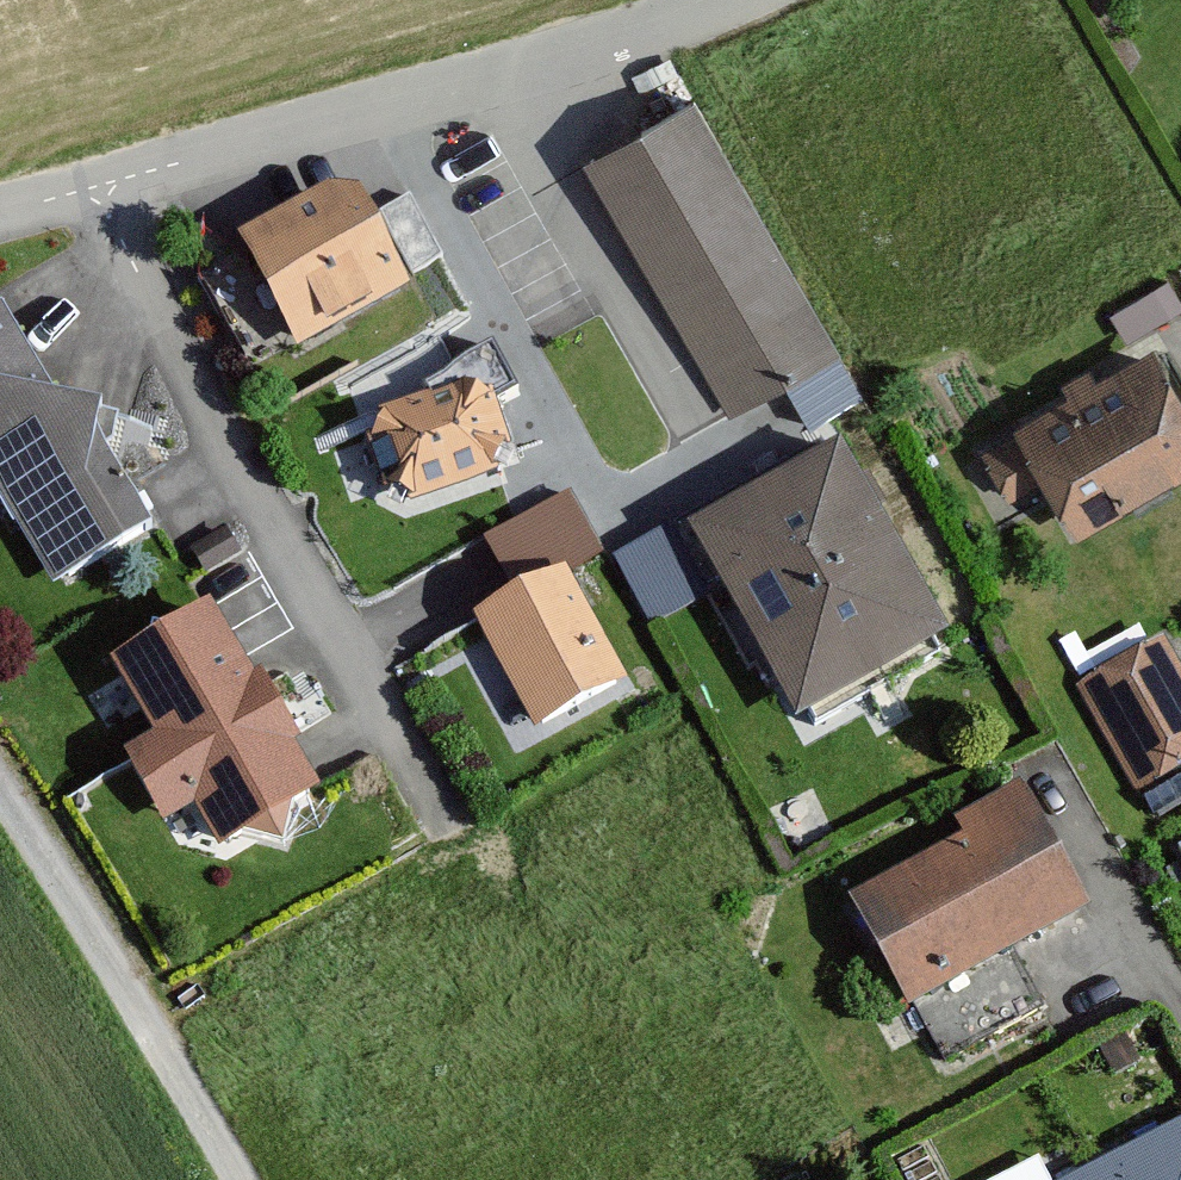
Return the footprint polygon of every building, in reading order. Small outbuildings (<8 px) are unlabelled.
[(688,91),(575,157),(728,418),(841,353),(688,91)] [(350,179),(234,242),(291,347),(436,268),(402,206),(373,222),(350,179)] [(0,301),(0,502),(49,579),(147,517),(7,297),(0,301)] [(1005,419),(1072,534),(1180,471),(1180,409),(1140,340),(1005,419)] [(482,377),(367,414),(395,499),(509,462),(482,377)] [(843,444),(687,528),(799,733),(955,648),(843,444)] [(674,516),(614,544),(646,611),(706,584),(674,516)] [(567,568),(466,617),(524,735),(625,686),(567,568)] [(209,611),(114,666),(156,739),(121,759),(160,827),(194,807),(214,842),(310,787),(209,611)] [(1078,686),(1138,798),(1180,776),(1180,655),(1171,637),(1078,686)] [(964,841),(855,901),(910,1002),(1084,907),(1018,787),(954,822),(964,841)] [(1074,1179),(1180,1179),(1180,1125),(1074,1179)]
